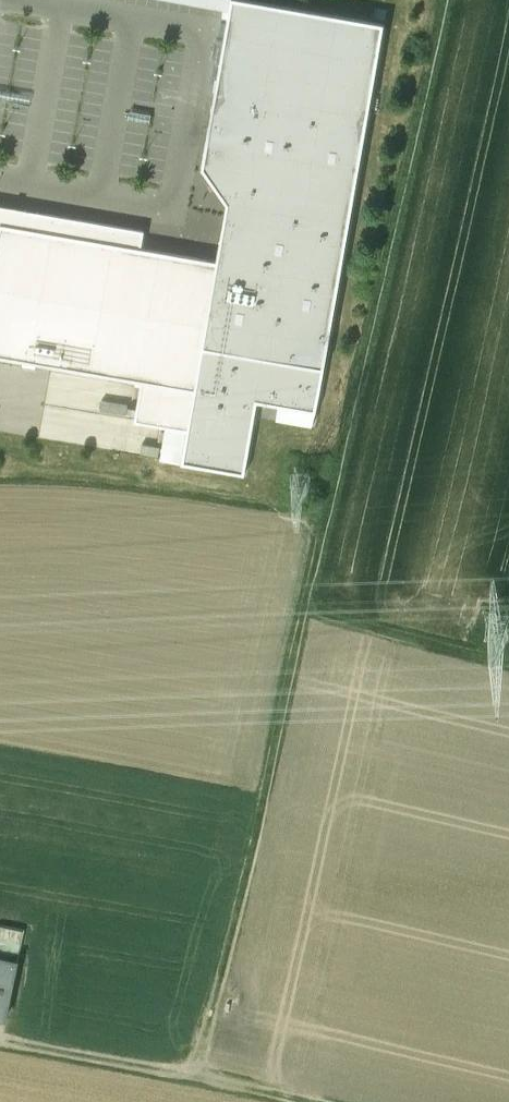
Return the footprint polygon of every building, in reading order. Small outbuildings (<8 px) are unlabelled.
[(231,10),(233,0),(173,0),(231,10)] [(225,58),(222,77),(369,102),(385,31),(235,4),(225,58)] [(369,102),(222,77),(216,109),(205,175),(209,181),(228,207),(217,267),(190,430),(167,426),(162,458),(243,472),(255,403),(315,413),(369,102)] [(31,93),(0,87),(0,98),(29,104),(31,93)] [(150,125),(152,113),(131,109),(129,121),(150,125)] [(0,209),(0,357),(142,381),(135,421),(167,426),(190,430),(217,267),(141,254),(144,233),(6,210),(0,209)] [(18,951),(23,928),(0,924),(0,947),(18,951)] [(0,955),(0,1014),(5,1015),(16,958),(0,955)]
